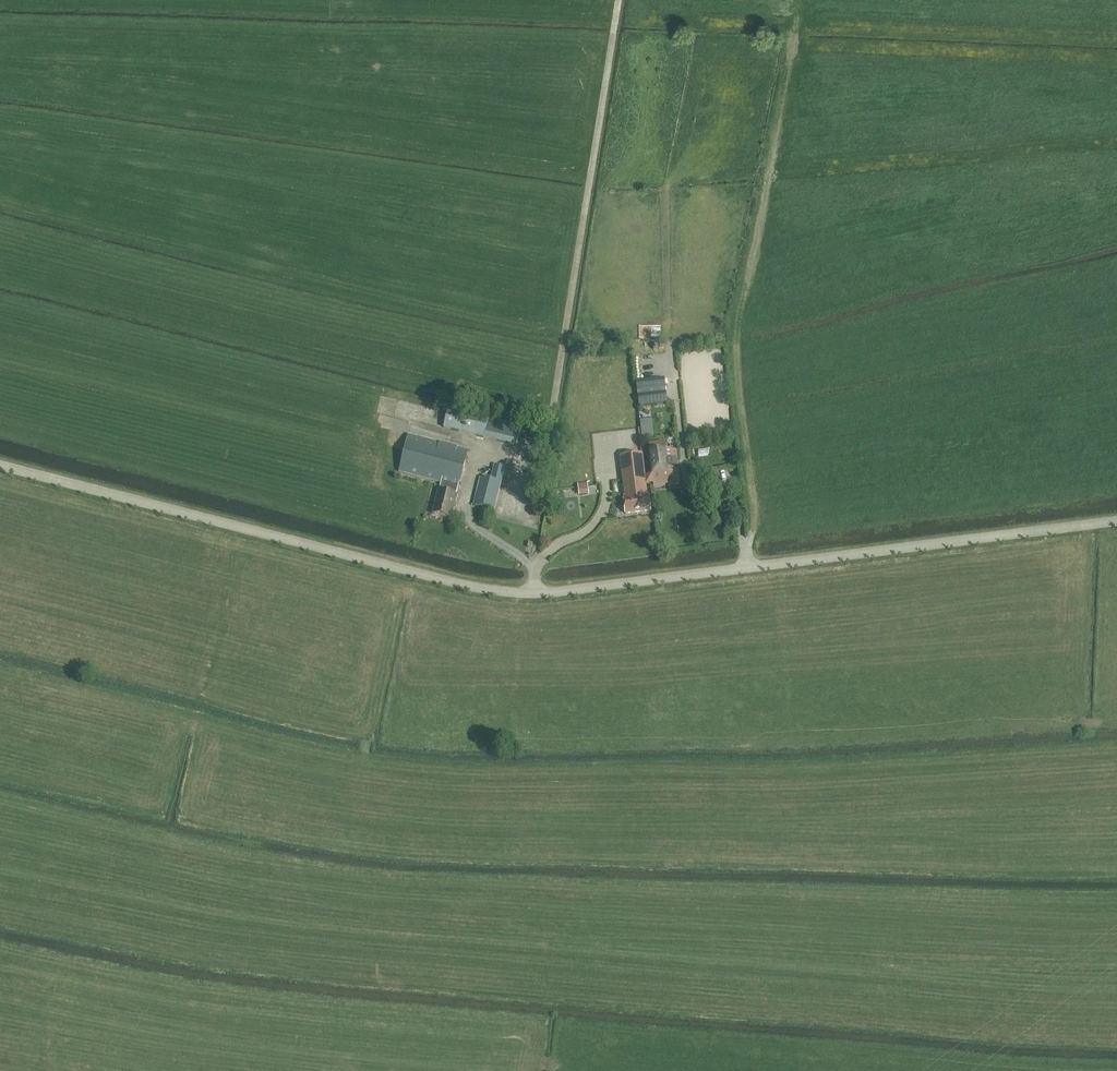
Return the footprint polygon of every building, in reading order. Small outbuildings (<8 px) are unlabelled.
[(637,360),(635,376),(645,377),(647,362),(637,360)] [(664,378),(636,381),(637,391),(665,388),(664,378)] [(666,392),(638,395),(639,405),(667,402),(666,392)] [(518,444),(523,424),(449,406),(444,426),(518,444)] [(640,424),(641,442),(653,441),(652,423),(640,424)] [(460,487),(469,449),(408,433),(399,471),(442,482),(440,490),(439,490),(433,512),(452,517),(457,494),(459,487),(460,487)] [(646,476),(647,482),(653,481),(654,486),(679,483),(675,448),(663,450),(662,441),(649,443),(650,451),(649,451),(652,475),(646,476)] [(647,482),(646,476),(642,452),(619,456),(627,513),(650,510),(646,482),(647,482)] [(496,508),(505,466),(495,464),(491,479),(480,477),(474,503),(496,508)] [(702,481),(721,478),(719,468),(701,471),(702,481)] [(578,484),(580,495),(587,494),(586,483),(578,484)]
